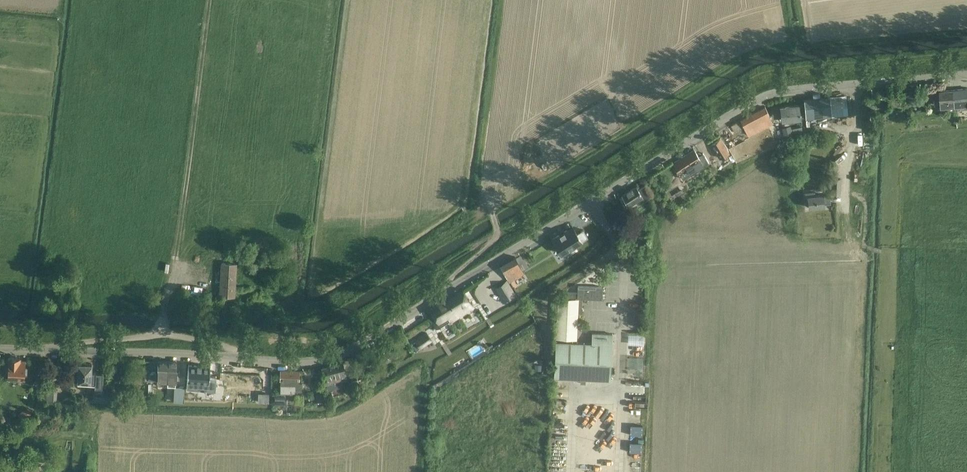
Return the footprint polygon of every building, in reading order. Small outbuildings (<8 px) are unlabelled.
[(963,88),(953,89),(955,110),(966,109),(966,88),(963,88)] [(941,106),(948,105),(949,110),(955,110),(953,89),(940,90),(940,96),(937,96),(935,97),(935,99),(935,103),(936,105),(938,106),(941,106)] [(891,93),(891,101),(911,99),(910,91),(891,93)] [(804,99),(804,104),(806,118),(806,119),(811,118),(848,114),(846,96),(818,98),(804,99)] [(799,105),(775,108),(776,117),(781,117),(781,120),(800,118),(799,105)] [(769,114),(765,107),(740,120),(731,125),(735,132),(744,128),(748,135),(772,123),(768,115),(769,114)] [(720,139),(711,145),(720,158),(729,153),(720,139)] [(677,161),(673,163),(677,170),(681,168),(687,177),(709,163),(705,157),(700,160),(694,150),(677,161)] [(840,179),(832,178),(832,194),(840,195),(840,179)] [(635,200),(637,204),(652,195),(645,184),(637,189),(636,186),(622,195),(625,200),(623,201),(625,206),(635,200)] [(804,193),(805,202),(808,202),(809,208),(824,206),(823,204),(830,204),(829,196),(823,197),(823,195),(815,196),(814,192),(804,193)] [(555,238),(552,240),(561,254),(562,253),(575,245),(581,241),(586,237),(587,237),(587,236),(583,229),(576,233),(573,227),(566,231),(562,233),(555,238)] [(516,259),(515,257),(500,266),(509,281),(524,272),(523,270),(529,267),(522,255),(516,259)] [(236,264),(222,263),(220,296),(234,297),(236,264)] [(496,289),(500,296),(502,295),(504,299),(513,293),(506,282),(496,289)] [(558,298),(556,339),(576,339),(578,313),(582,313),(582,308),(582,299),(601,299),(602,287),(578,286),(577,293),(564,293),(564,297),(577,298),(578,298),(578,299),(558,298)] [(432,322),(434,325),(437,328),(449,320),(450,322),(473,307),(461,290),(430,310),(436,319),(432,322)] [(417,340),(421,346),(423,344),(424,345),(432,339),(428,333),(417,340)] [(612,344),(612,334),(592,333),(592,343),(612,344)] [(556,341),(554,377),(610,380),(612,344),(592,343),(556,341)] [(373,363),(377,368),(386,363),(397,356),(393,351),(382,358),(373,363)] [(20,358),(8,357),(7,377),(24,378),(25,361),(20,361),(20,358)] [(158,373),(150,373),(150,379),(157,380),(157,383),(157,386),(167,386),(168,361),(158,361),(158,373)] [(168,361),(167,386),(173,386),(173,380),(177,380),(177,379),(179,379),(180,372),(177,372),(177,362),(168,361)] [(91,365),(86,364),(86,363),(81,362),(80,364),(79,364),(78,385),(95,386),(95,385),(102,386),(103,371),(91,371),(91,365)] [(326,384),(342,380),(343,382),(347,381),(342,362),(322,368),(326,384)] [(188,364),(186,388),(215,390),(216,377),(209,376),(210,365),(188,364)] [(281,371),(280,376),(280,392),(295,393),(295,391),(301,391),(301,384),(299,383),(299,371),(290,371),(281,371)] [(229,394),(246,395),(246,383),(230,382),(229,394)] [(174,387),(173,401),(177,401),(184,402),(184,399),(184,387),(178,387),(174,387)] [(326,401),(324,393),(315,395),(316,403),(326,401)] [(28,408),(17,414),(22,421),(32,415),(28,408)]
